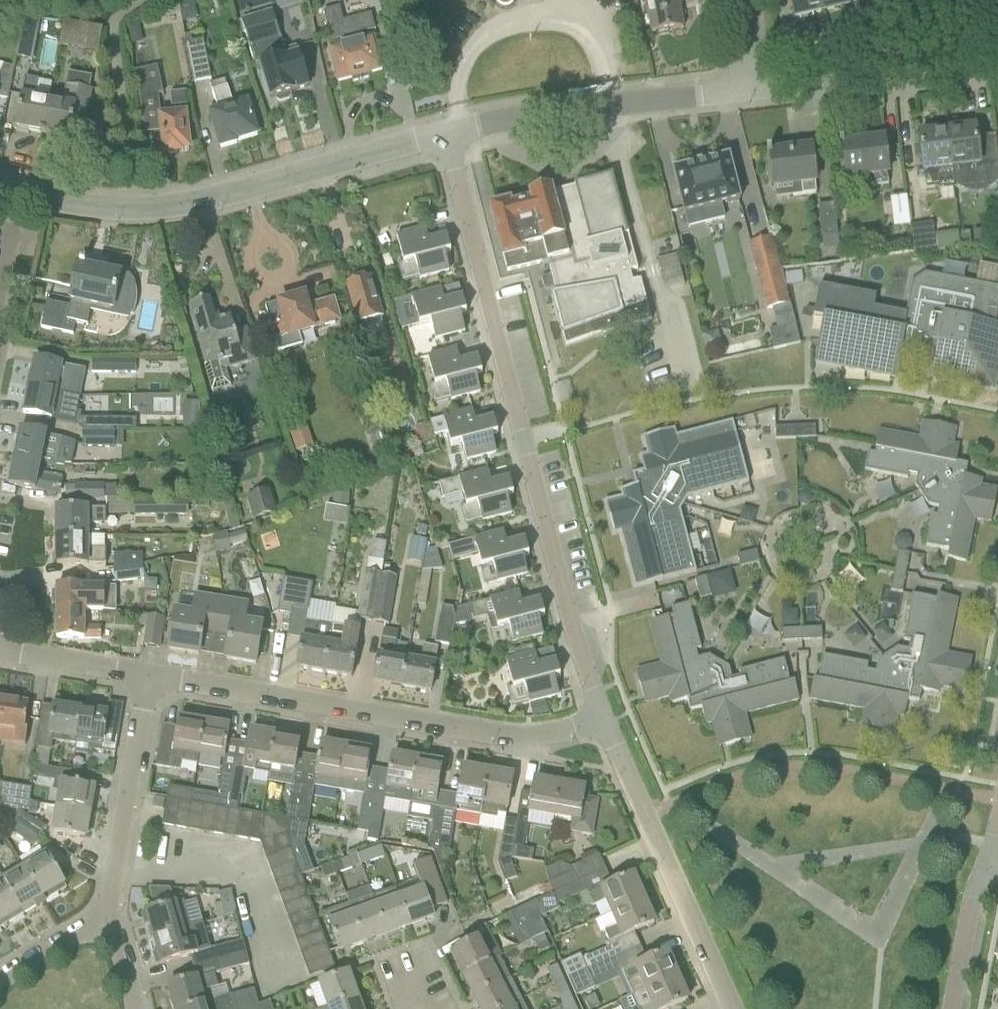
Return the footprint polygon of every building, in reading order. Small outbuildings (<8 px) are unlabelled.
[(692,0),(646,0),(651,33),(683,28),(679,2),(692,0)] [(823,11),(821,0),(791,0),(795,18),(823,11)] [(848,0),(821,0),(823,11),(850,5),(848,0)] [(339,7),(322,12),(331,43),(342,40),(344,45),(329,49),(338,82),(382,70),(373,38),(363,40),(361,35),(375,31),(371,14),(343,22),(339,7)] [(296,47),(284,50),(272,11),(241,20),(255,67),(261,66),(264,76),(262,77),(263,80),(265,80),(270,97),(275,96),(276,99),(280,101),(289,98),(290,94),(289,91),(308,86),(296,47)] [(24,20),(16,58),(32,60),(39,23),(24,20)] [(98,53),(102,29),(64,22),(60,46),(98,53)] [(193,84),(211,80),(203,41),(185,45),(193,84)] [(13,78),(14,68),(0,66),(0,98),(8,100),(12,78),(13,78)] [(139,99),(163,94),(157,67),(133,72),(139,99)] [(35,97),(38,80),(24,77),(19,110),(15,129),(16,130),(16,129),(40,133),(39,134),(43,135),(49,100),(35,97)] [(247,102),(232,106),(224,81),(211,85),(218,110),(210,113),(220,148),(236,144),(236,142),(257,135),(247,102)] [(91,90),(72,86),(65,85),(61,102),(49,100),(43,135),(45,135),(46,134),(70,139),(75,115),(86,117),(91,90)] [(186,124),(190,124),(186,91),(170,93),(172,116),(161,118),(165,153),(181,152),(181,150),(188,149),(186,124)] [(946,132),(953,186),(954,186),(954,189),(960,188),(996,184),(997,184),(997,156),(997,155),(996,135),(976,137),(975,128),(946,132)] [(926,189),(953,186),(946,132),(919,135),(926,189)] [(883,139),(861,142),(861,139),(839,142),(843,182),(874,178),(875,187),(887,186),(886,176),(888,176),(883,139)] [(789,147),(766,150),(769,170),(771,189),(774,189),(791,187),(792,197),(817,194),(814,168),(811,148),(789,151),(789,147)] [(724,218),(721,204),(738,200),(738,201),(740,200),(739,198),(729,159),(729,157),(727,157),(727,158),(708,162),(708,161),(705,162),(705,163),(697,165),(697,164),(694,165),(694,166),(675,171),(675,170),(673,171),(673,173),(674,173),(684,211),(683,211),(684,213),(686,213),(702,209),(705,223),(724,218)] [(530,197),(490,207),(505,266),(507,272),(538,264),(547,262),(551,275),(541,278),(541,280),(544,290),(554,288),(555,291),(556,295),(552,295),(566,345),(591,336),(651,321),(640,280),(638,281),(632,282),(630,271),(637,269),(612,175),(574,185),(575,187),(565,190),(552,193),(551,191),(547,192),(543,190),(536,191),(534,195),(530,197)] [(893,228),(910,226),(906,196),(889,198),(893,228)] [(823,258),(839,256),(833,205),(817,207),(823,258)] [(935,249),(932,223),(909,227),(913,252),(935,249)] [(447,236),(429,241),(425,228),(396,236),(403,263),(400,264),(404,280),(419,277),(420,279),(449,271),(444,254),(451,252),(447,236)] [(967,233),(959,234),(960,246),(969,245),(967,233)] [(787,305),(771,239),(749,245),(757,274),(759,273),(768,308),(766,309),(766,310),(787,305)] [(663,283),(683,277),(676,255),(656,261),(663,283)] [(976,278),(997,285),(997,284),(997,266),(981,261),(976,278)] [(84,268),(85,264),(80,263),(80,267),(78,266),(69,307),(46,302),(41,328),(73,335),(73,334),(72,334),(74,323),(87,326),(91,306),(133,314),(134,312),(135,306),(136,299),(135,292),(134,285),(131,279),(129,277),(84,268)] [(813,316),(825,319),(817,359),(895,374),(898,359),(920,363),(920,365),(932,367),(930,378),(974,386),(974,384),(976,384),(976,385),(977,385),(977,386),(978,386),(979,387),(980,387),(981,387),(981,388),(982,388),(983,388),(984,388),(985,388),(986,388),(987,388),(988,388),(989,387),(990,387),(991,387),(991,386),(992,386),(992,385),(993,385),(993,384),(994,384),(994,383),(995,383),(995,382),(995,381),(996,381),(996,380),(996,379),(996,378),(996,377),(996,376),(996,375),(996,374),(996,373),(996,372),(995,372),(995,371),(996,370),(997,370),(997,369),(996,369),(997,357),(997,324),(996,324),(997,312),(996,312),(997,302),(997,288),(925,274),(911,283),(905,314),(873,308),(876,297),(819,286),(813,316)] [(376,292),(374,293),(370,276),(346,283),(358,325),(383,318),(376,292)] [(412,297),(392,302),(402,331),(419,326),(430,324),(434,340),(445,337),(464,332),(460,315),(466,313),(462,297),(444,302),(441,289),(412,297)] [(304,296),(265,308),(271,327),(271,329),(278,353),(302,346),(299,336),(316,332),(315,329),(341,323),(339,318),(334,299),(307,307),(304,296)] [(218,314),(213,315),(208,299),(189,304),(199,340),(196,341),(210,393),(231,387),(226,370),(256,362),(246,327),(234,331),(231,317),(220,320),(218,314)] [(478,358),(460,362),(456,350),(429,357),(436,384),(429,386),(434,404),(450,400),(450,401),(480,393),(476,375),(482,374),(478,358)] [(140,375),(141,361),(91,359),(90,374),(140,375)] [(34,360),(29,386),(81,397),(86,370),(63,366),(34,360)] [(29,386),(23,414),(75,424),(81,397),(29,386)] [(147,408),(147,396),(97,395),(97,408),(147,408)] [(442,418),(430,421),(435,438),(446,434),(450,447),(450,448),(461,445),(465,461),(476,458),(496,453),(491,436),(498,435),(493,418),(475,423),(472,410),(453,415),(442,418)] [(88,420),(88,430),(113,430),(136,430),(136,420),(88,420)] [(608,500),(604,501),(613,534),(617,533),(620,532),(624,548),(634,588),(696,572),(681,514),(680,511),(681,510),(687,500),(687,498),(741,485),(748,483),(733,423),(732,421),(729,422),(676,436),(674,429),(642,437),(647,454),(640,456),(644,472),(632,475),(635,486),(623,489),(620,490),(621,496),(621,497),(608,500)] [(419,448),(435,443),(428,423),(413,428),(419,448)] [(952,445),(955,428),(938,425),(937,432),(922,429),(920,439),(879,431),(874,454),(868,453),(864,471),(907,479),(908,474),(917,476),(915,486),(928,506),(938,508),(937,516),(932,515),(926,546),(946,551),(945,558),(963,562),(972,518),(984,521),(986,505),(994,507),(997,490),(980,486),(981,479),(965,476),(967,465),(956,462),(959,447),(952,445)] [(775,440),(815,438),(815,426),(775,427),(775,440)] [(306,427),(289,433),(295,452),(312,446),(306,427)] [(20,430),(14,458),(41,463),(57,466),(63,439),(39,434),(20,430)] [(113,431),(113,430),(88,430),(82,430),(81,448),(113,449),(113,431)] [(190,438),(190,449),(199,449),(199,438),(190,438)] [(38,476),(41,463),(14,458),(8,485),(44,492),(45,489),(59,492),(61,481),(38,476)] [(509,479),(491,484),(488,471),(438,484),(442,500),(462,495),(465,507),(461,508),(466,524),(481,520),(481,522),(511,514),(507,497),(513,495),(509,479)] [(76,500),(103,500),(103,499),(103,486),(75,486),(76,500)] [(116,486),(103,486),(103,499),(116,499),(116,486)] [(254,522),(277,514),(269,491),(246,499),(254,522)] [(798,495),(796,500),(799,505),(805,507),(810,504),(811,498),(808,493),(803,492),(798,495)] [(188,517),(189,501),(133,500),(133,517),(188,517)] [(350,524),(353,507),(329,503),(326,519),(350,524)] [(87,509),(57,508),(57,522),(55,524),(55,533),(56,535),(56,536),(86,537),(86,524),(105,524),(105,525),(106,525),(106,509),(105,509),(87,509)] [(229,547),(247,542),(245,532),(227,537),(226,534),(211,537),(215,555),(230,552),(229,547)] [(472,540),(448,546),(449,547),(452,562),(478,555),(482,569),(492,566),(497,583),(508,580),(527,575),(522,558),(529,556),(525,540),(507,544),(503,532),(484,537),(472,540)] [(895,538),(894,545),(898,551),(905,552),(910,548),(912,541),(908,535),(901,534),(895,538)] [(86,549),(86,537),(56,536),(56,564),(87,564),(105,564),(106,564),(106,548),(105,548),(105,549),(86,549)] [(372,624),(385,543),(373,541),(370,561),(367,560),(357,613),(335,609),(324,674),(351,678),(361,622),(372,624)] [(381,576),(386,544),(385,543),(372,624),(388,627),(396,579),(381,576)] [(756,551),(737,556),(740,568),(759,563),(756,551)] [(903,593),(910,554),(898,552),(891,591),(903,593)] [(142,566),(141,554),(114,553),(114,568),(142,566)] [(421,573),(442,570),(437,554),(425,556),(423,566),(422,566),(421,573)] [(116,582),(144,579),(142,566),(114,568),(116,582)] [(706,577),(694,580),(699,599),(711,596),(706,577)] [(307,612),(312,585),(282,579),(276,614),(290,616),(291,609),(307,612)] [(52,592),(51,600),(54,602),(56,602),(56,610),(84,610),(84,611),(103,611),(104,587),(84,587),(56,586),(56,591),(54,591),(52,592)] [(459,608),(455,624),(487,616),(491,631),(495,648),(513,643),(523,640),(542,635),(538,618),(544,617),(540,601),(522,605),(519,592),(500,597),(500,598),(459,608)] [(220,601),(221,599),(193,594),(190,613),(175,611),(169,650),(198,655),(202,632),(215,634),(220,601)] [(937,595),(936,600),(913,595),(904,641),(910,642),(909,651),(898,649),(878,662),(876,673),(868,671),(869,665),(823,656),(818,681),(813,680),(809,699),(865,709),(860,735),(892,741),(897,716),(904,717),(907,700),(919,702),(921,690),(938,694),(940,687),(965,692),(972,659),(946,654),(957,599),(937,595)] [(245,622),(248,604),(221,599),(220,601),(215,634),(230,636),(226,660),(256,664),(262,625),(245,622)] [(696,651),(701,650),(690,605),(672,610),(673,616),(650,622),(661,665),(636,671),(644,703),(669,697),(671,704),(687,700),(690,711),(701,708),(705,724),(712,722),(719,747),(750,739),(744,714),(799,700),(794,683),(791,684),(785,661),(740,672),(741,678),(732,680),(730,669),(709,657),(698,660),(696,651)] [(456,619),(453,609),(441,607),(440,616),(439,616),(435,644),(451,646),(456,619)] [(324,674),(335,609),(334,609),(332,625),(305,620),(297,669),(324,674)] [(84,628),(84,611),(84,610),(56,610),(56,639),(100,640),(101,628),(84,628)] [(750,629),(762,633),(768,619),(756,615),(750,629)] [(159,648),(164,619),(148,616),(143,646),(159,648)] [(783,642),(823,641),(822,628),(782,630),(783,642)] [(393,657),(397,632),(383,630),(374,682),(402,687),(407,660),(393,657)] [(430,692),(438,648),(423,646),(420,662),(407,660),(402,687),(430,692)] [(538,666),(535,653),(533,647),(514,651),(515,658),(506,661),(513,688),(509,689),(513,705),(528,702),(529,704),(558,696),(554,679),(560,677),(556,661),(538,666)] [(28,703),(3,700),(0,725),(0,744),(25,748),(27,733),(24,733),(28,703)] [(76,741),(80,711),(53,707),(52,716),(40,715),(35,750),(50,752),(52,742),(75,745),(75,741),(76,741)] [(106,722),(107,714),(80,711),(76,741),(89,743),(88,749),(115,754),(120,724),(106,722)] [(174,761),(197,765),(204,724),(181,720),(181,719),(179,719),(178,728),(162,726),(155,767),(172,770),(174,761)] [(227,727),(227,728),(204,724),(197,765),(198,759),(223,763),(229,728),(227,727)] [(234,760),(232,773),(243,775),(239,796),(242,797),(246,779),(252,780),(253,773),(255,773),(267,776),(274,737),(252,733),(252,732),(250,731),(248,744),(247,751),(245,762),(234,760)] [(267,776),(266,783),(281,785),(284,770),(294,772),(296,760),(297,754),(299,740),(298,740),(298,741),(274,737),(267,776)] [(321,744),(316,774),(314,787),(338,791),(345,748),(323,745),(323,744),(321,744)] [(369,753),(345,748),(338,791),(363,795),(371,752),(369,752),(369,753)] [(394,757),(394,756),(392,756),(385,799),(373,797),(367,833),(378,835),(384,802),(408,806),(416,761),(394,757)] [(416,761),(408,806),(425,809),(425,805),(434,807),(444,809),(447,793),(437,791),(438,784),(442,764),(440,764),(440,765),(416,761)] [(465,769),(465,768),(463,768),(456,811),(455,813),(479,817),(486,773),(465,769)] [(55,771),(52,790),(58,790),(55,808),(89,813),(93,788),(76,785),(78,774),(55,771)] [(226,809),(232,773),(220,771),(216,795),(214,807),(215,807),(226,809)] [(232,773),(226,809),(229,809),(236,811),(239,796),(243,775),(232,773)] [(511,776),(511,777),(486,773),(479,817),(494,820),(495,814),(505,816),(512,776),(511,776)] [(530,812),(553,816),(558,785),(536,781),(536,780),(534,780),(528,812),(530,813),(530,812)] [(287,809),(285,819),(288,819),(296,821),(298,807),(302,785),(291,783),(291,787),(287,809)] [(30,789),(0,784),(0,795),(4,823),(1,825),(2,826),(11,820),(21,814),(28,810),(30,789)] [(558,785),(553,816),(571,819),(583,821),(581,835),(591,837),(591,836),(597,801),(583,798),(585,789),(583,789),(558,785)] [(193,791),(188,790),(168,787),(166,798),(179,800),(191,802),(193,791)] [(191,802),(190,803),(204,805),(214,807),(216,795),(193,791),(191,802)] [(367,833),(373,797),(362,796),(356,831),(367,833)] [(163,810),(164,800),(154,798),(152,808),(163,810)] [(175,828),(179,800),(166,798),(162,826),(175,828)] [(186,830),(190,803),(191,802),(179,800),(175,828),(186,830)] [(199,832),(204,805),(190,803),(186,830),(199,832)] [(214,807),(204,805),(199,832),(211,834),(215,807),(214,807)] [(229,809),(226,809),(215,807),(211,834),(224,837),(229,809)] [(307,823),(309,809),(298,807),(296,821),(307,823)] [(434,807),(426,851),(437,853),(444,809),(434,807)] [(89,814),(89,813),(55,808),(51,832),(85,838),(87,827),(92,825),(93,817),(89,814)] [(236,811),(229,809),(224,837),(236,839),(240,812),(236,811)] [(455,813),(456,811),(444,809),(437,853),(447,855),(455,813)] [(248,841),(253,814),(244,812),(244,813),(240,812),(236,839),(248,841)] [(40,838),(45,828),(21,814),(11,820),(16,823),(40,838)] [(261,815),(253,814),(248,841),(259,843),(260,845),(265,816),(261,815)] [(279,818),(265,816),(260,845),(265,858),(291,850),(290,843),(290,841),(288,819),(285,819),(279,818)] [(499,856),(497,864),(504,882),(516,878),(510,858),(509,858),(515,821),(505,819),(503,832),(499,856)] [(40,838),(16,823),(11,820),(2,826),(10,834),(34,848),(40,838)] [(515,821),(509,858),(531,862),(532,850),(522,848),(527,823),(516,821),(515,821)] [(290,843),(291,850),(295,863),(299,874),(300,875),(314,870),(304,843),(290,843)] [(380,847),(366,852),(370,863),(384,858),(380,847)] [(270,872),(295,863),(291,850),(265,858),(270,872)] [(46,856),(25,869),(44,902),(66,889),(63,884),(46,856)] [(559,864),(545,870),(548,883),(549,885),(553,895),(586,880),(605,871),(599,856),(570,868),(559,864)] [(348,859),(333,864),(337,874),(352,869),(348,859)] [(447,905),(440,886),(431,860),(413,866),(421,889),(399,896),(396,888),(394,889),(408,927),(433,918),(430,910),(447,905)] [(274,883),(299,874),(295,863),(270,872),(274,883)] [(333,864),(320,869),(324,879),(337,874),(333,864)] [(23,915),(44,902),(25,869),(3,882),(23,915)] [(304,887),(300,875),(299,874),(274,883),(279,896),(304,887)] [(592,894),(586,896),(591,907),(599,904),(605,917),(609,915),(643,900),(633,876),(614,884),(612,885),(592,894)] [(2,928),(23,915),(3,882),(0,877),(0,925),(2,928)] [(586,896),(592,894),(586,880),(553,895),(533,904),(538,916),(539,919),(559,910),(557,905),(584,893),(586,896)] [(283,908),(308,898),(304,887),(279,896),(283,908)] [(362,943),(385,935),(368,888),(345,896),(348,905),(362,943)] [(394,889),(371,897),(368,888),(385,935),(408,927),(394,889)] [(150,924),(154,938),(190,928),(183,902),(174,904),(170,889),(148,889),(154,910),(147,912),(147,913),(141,914),(145,926),(150,924)] [(223,919),(236,915),(230,892),(217,895),(223,919)] [(287,919),(312,910),(308,898),(283,908),(287,919)] [(580,956),(560,965),(567,980),(570,978),(619,956),(612,942),(632,933),(634,932),(653,924),(643,900),(609,915),(605,917),(597,920),(603,933),(608,943),(604,945),(605,950),(582,960),(580,956)] [(515,926),(538,916),(533,904),(510,914),(515,926)] [(339,951),(362,943),(348,905),(325,913),(339,951)] [(291,930),(316,920),(312,910),(287,919),(291,930)] [(296,942),(321,933),(316,920),(291,930),(296,942)] [(158,952),(153,954),(156,965),(162,964),(196,954),(199,966),(217,961),(214,948),(210,949),(202,924),(190,928),(154,938),(158,952)] [(300,954),(325,945),(321,933),(296,942),(300,954)] [(543,935),(546,934),(532,940),(538,954),(549,949),(543,935)] [(476,941),(451,954),(463,976),(500,957),(488,935),(476,941)] [(217,961),(246,952),(243,941),(214,948),(217,961)] [(304,966),(329,957),(325,945),(300,954),(304,966)] [(619,956),(570,978),(577,994),(594,987),(591,980),(615,970),(616,970),(617,974),(620,973),(631,997),(677,977),(666,953),(638,965),(631,951),(619,956)] [(220,972),(249,965),(246,952),(217,961),(220,972)] [(309,979),(334,970),(329,957),(304,966),(309,979)] [(497,959),(500,957),(463,976),(474,998),(508,980),(497,959)] [(168,987),(175,1008),(188,1008),(203,1005),(229,997),(225,985),(217,987),(214,974),(220,972),(217,961),(199,966),(202,977),(195,979),(168,987)] [(551,985),(563,980),(556,966),(545,971),(551,985)] [(325,1008),(356,997),(348,973),(317,984),(325,1008)] [(687,1001),(677,977),(631,997),(637,1008),(668,1008),(687,1001)] [(519,1001),(508,980),(474,998),(480,1008),(503,1008),(519,1001)] [(561,1008),(573,1002),(563,980),(551,985),(561,1008)] [(188,1008),(234,1008),(231,998),(233,998),(232,996),(229,997),(203,1005),(188,1008)] [(356,997),(325,1008),(360,1008),(356,997)]
